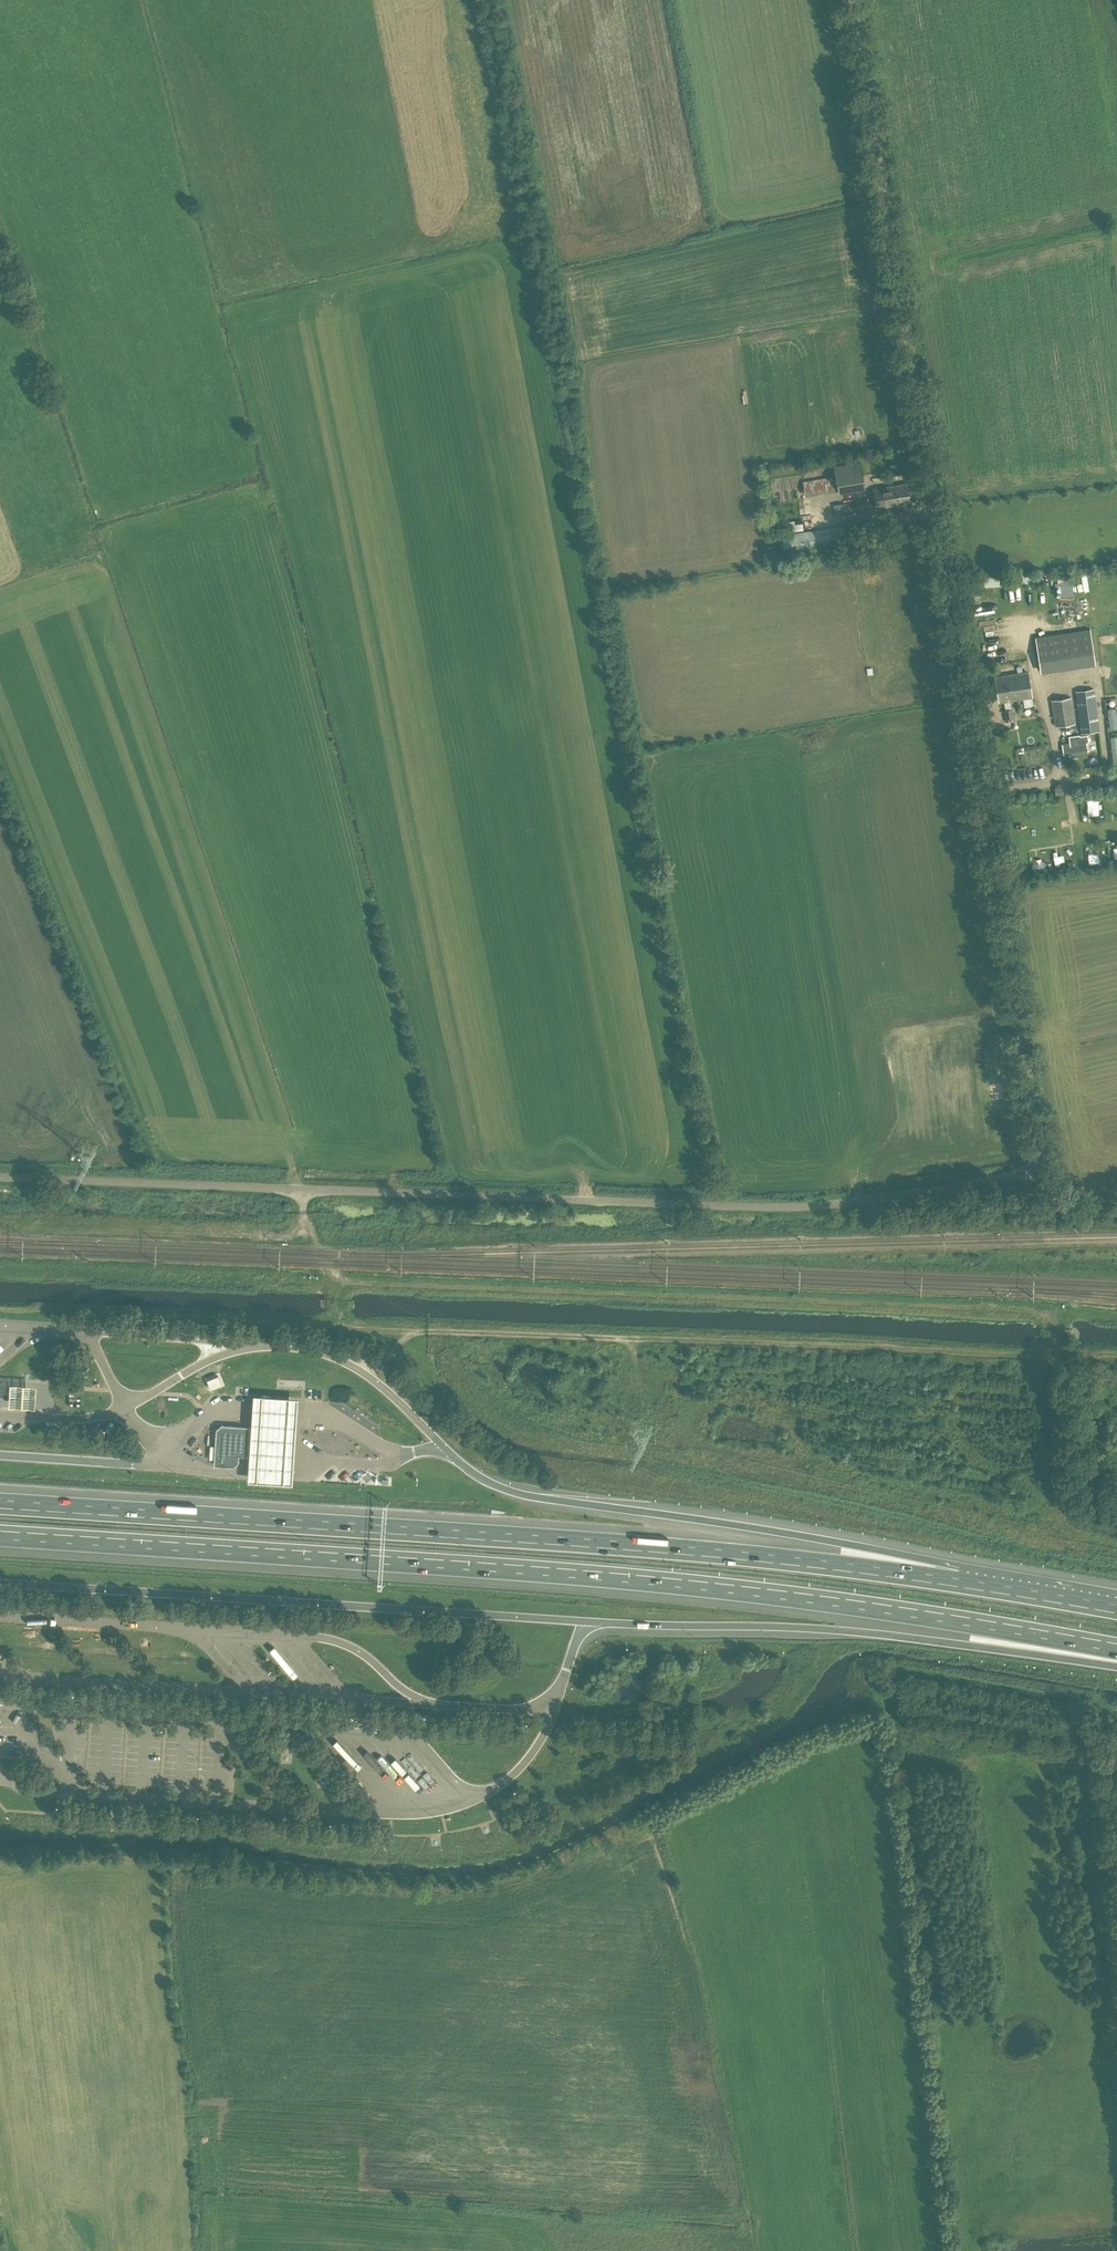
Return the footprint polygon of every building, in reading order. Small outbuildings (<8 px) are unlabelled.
[(859,461),(833,466),(836,489),(863,485),(859,461)] [(872,488),(874,507),(908,502),(906,483),(872,488)] [(831,505),(832,515),(868,509),(866,499),(831,505)] [(833,544),(833,536),(863,532),(861,519),(817,526),(818,531),(777,537),(778,552),(833,544)] [(1036,637),(1040,670),(1062,667),(1058,634),(1036,637)] [(999,702),(1031,697),(1028,673),(996,678),(999,702)] [(1080,734),(1098,731),(1099,731),(1094,689),(1075,692),(1080,734)] [(1056,726),(1075,724),(1071,698),(1052,700),(1056,726)] [(1006,722),(1010,721),(1009,718),(1013,717),(1012,709),(1004,710),(1006,722)] [(1062,744),(1063,755),(1087,752),(1086,741),(1088,741),(1087,734),(1071,737),(1071,742),(1062,744)] [(1007,1202),(987,1202),(987,1210),(1007,1209),(1007,1202)] [(207,1379),(210,1388),(221,1383),(218,1375),(207,1379)] [(10,1396),(9,1407),(36,1408),(36,1398),(37,1385),(10,1383),(10,1396)] [(299,1395),(255,1393),(249,1481),(294,1484),(299,1395)] [(247,1456),(249,1426),(221,1425),(217,1429),(216,1432),(212,1432),(212,1437),(216,1437),(214,1464),(234,1466),(238,1462),(238,1455),(247,1456)]
